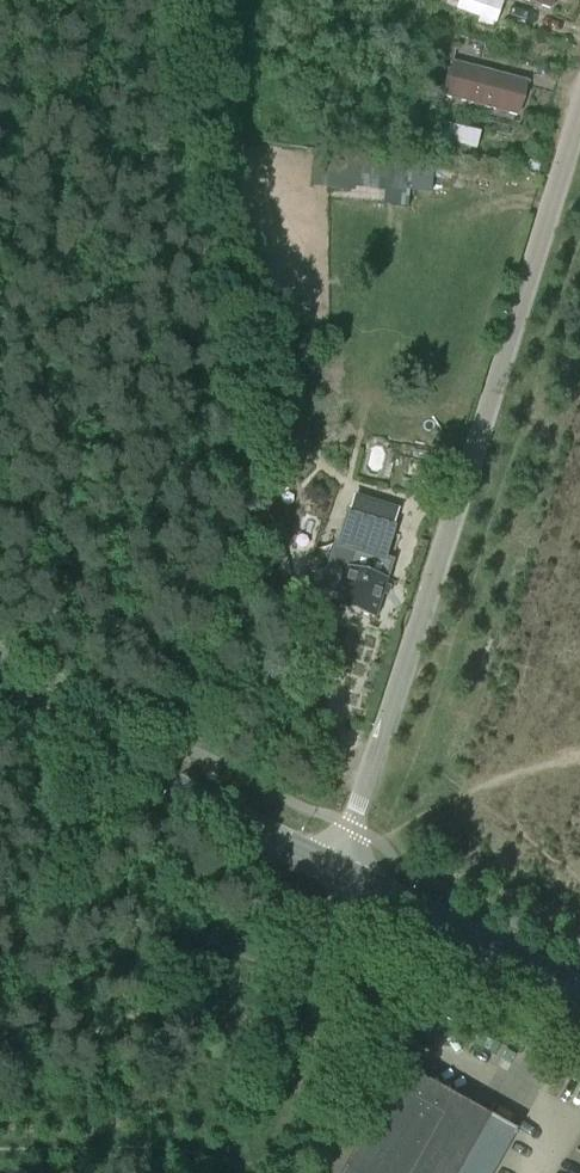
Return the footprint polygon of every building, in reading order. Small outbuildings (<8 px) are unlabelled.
[(492,0),(442,0),(440,4),(457,10),(457,12),(496,26),(503,4),(492,0)] [(551,10),(555,0),(521,0),(551,10)] [(443,97),(519,117),(528,81),(453,61),(443,97)] [(439,122),(431,156),(443,158),(447,141),(451,125),(439,122)] [(431,190),(433,162),(356,158),(355,168),(339,167),(338,186),(382,188),(381,202),(404,204),(405,189),(431,190)] [(429,486),(444,488),(447,471),(431,469),(429,486)] [(312,552),(321,515),(302,511),(302,513),(293,547),(312,552)] [(336,543),(322,588),(341,594),(337,607),(374,618),(392,562),(384,559),(393,528),(348,514),(339,544),(336,543)] [(365,686),(361,695),(374,700),(377,690),(365,686)] [(517,1132),(402,1067),(342,1172),(493,1172),(517,1132)]
